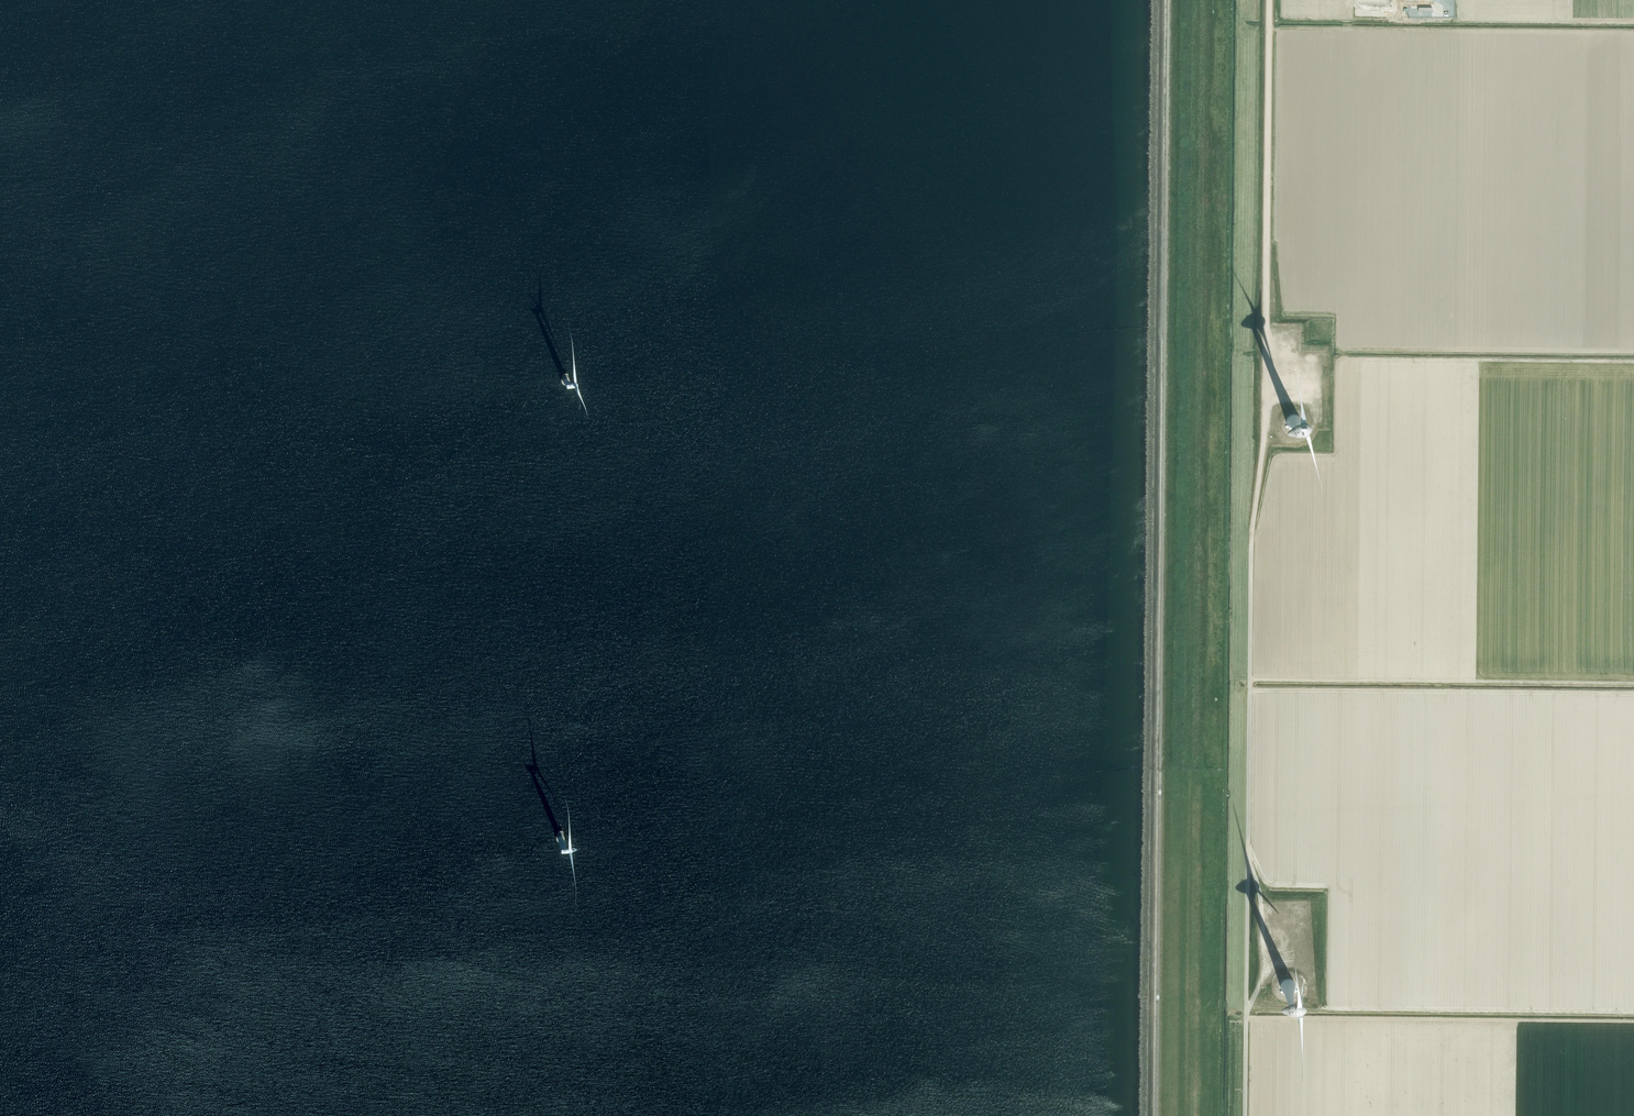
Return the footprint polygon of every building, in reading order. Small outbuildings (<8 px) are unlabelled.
[(1285,420),(1285,423),(1285,425),(1286,427),(1288,429),(1290,431),(1293,432),(1295,432),(1298,431),(1300,429),(1302,427),(1303,425),(1303,423),(1303,420),(1302,418),(1300,416),(1298,414),(1295,414),(1293,414),(1290,414),(1288,416),(1286,418),(1285,420)] [(1280,984),(1279,986),(1279,989),(1280,991),(1282,993),(1283,995),(1286,996),(1288,996),(1291,996),(1293,995),(1295,993),(1297,991),(1297,988),(1297,985),(1296,983),(1295,981),(1293,979),(1290,978),(1288,978),(1285,979),(1283,980),(1281,981),(1280,984)]
